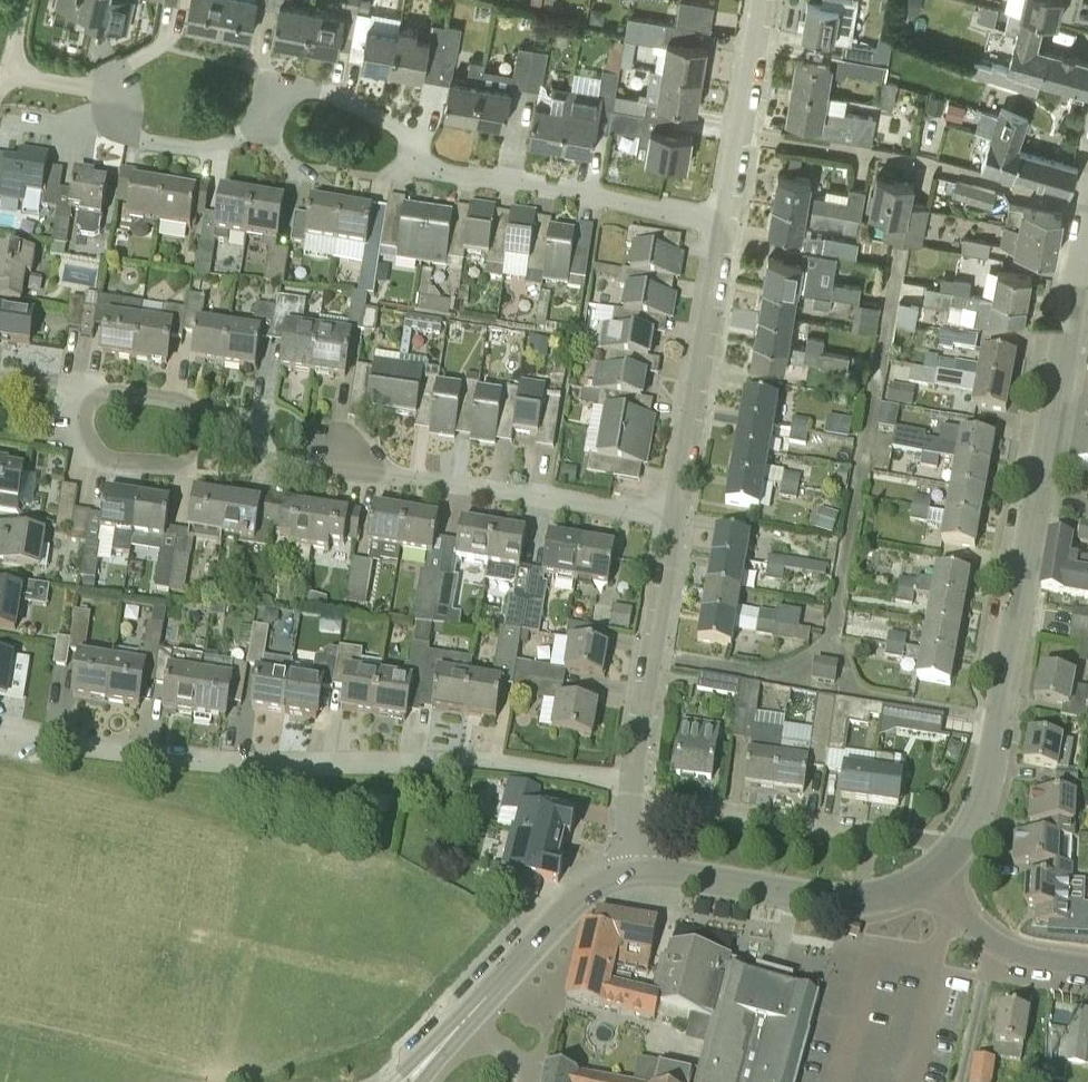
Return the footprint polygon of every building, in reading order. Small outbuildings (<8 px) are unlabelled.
[(57,3),(89,10),(87,21),(127,29),(134,0),(58,0),(57,3)] [(218,30),(224,0),(192,0),(188,24),(218,30)] [(218,30),(249,36),(255,3),(268,6),(269,0),(224,0),(218,30)] [(354,34),(358,10),(359,1),(352,0),(343,0),(341,13),(312,8),(306,45),(339,51),(342,32),(354,34)] [(686,0),(681,0),(677,23),(711,29),(715,5),(686,0)] [(1063,0),(1024,0),(1021,13),(1044,18),(1058,22),(1063,0)] [(306,45),(312,8),(280,2),(274,39),(306,45)] [(808,2),(803,34),(834,39),(840,7),(808,2)] [(982,4),(978,20),(994,24),(998,8),(982,4)] [(373,11),(372,13),(358,10),(354,34),(352,41),(365,43),(361,64),(393,70),(400,27),(399,27),(402,17),(373,11)] [(1019,29),(1008,68),(1041,77),(1087,90),(1087,59),(1037,45),(1044,18),(1010,11),(1007,26),(1019,29)] [(625,37),(626,37),(637,39),(663,43),(667,21),(629,15),(625,37)] [(400,27),(393,70),(424,76),(428,54),(440,57),(446,25),(432,22),(429,38),(417,35),(418,31),(400,27)] [(446,23),(446,25),(440,57),(456,59),(462,26),(446,23)] [(663,70),(702,77),(708,46),(668,39),(663,70)] [(876,61),(876,60),(878,46),(845,41),(843,55),(876,61)] [(533,47),(532,54),(526,87),(541,89),(548,50),(533,47)] [(633,65),(636,49),(624,47),(621,63),(633,65)] [(512,84),(526,87),(532,54),(517,51),(513,74),(511,84),(512,84)] [(840,68),(876,74),(878,60),(876,60),(876,61),(843,55),(840,68)] [(445,112),(476,118),(481,83),(484,69),(485,69),(486,61),(471,59),(468,80),(451,78),(445,112)] [(793,88),(826,94),(831,64),(798,59),(793,88)] [(1040,78),(1041,77),(1008,68),(992,63),(992,66),(974,61),(971,72),(1037,92),(1040,78)] [(593,150),(600,113),(601,105),(613,107),(615,93),(619,70),(603,67),(598,91),(571,87),(561,145),(593,150)] [(645,113),(647,99),(657,101),(697,108),(702,77),(663,70),(651,68),(647,93),(640,92),(639,97),(615,93),(613,107),(643,112),(645,113)] [(512,84),(511,84),(513,74),(485,69),(484,69),(481,83),(476,118),(506,123),(512,84)] [(894,106),(898,82),(886,79),(881,103),(894,106)] [(529,139),(561,145),(571,87),(554,84),(550,104),(535,102),(529,139)] [(876,116),(854,113),(845,112),(848,97),(826,94),(793,88),(788,118),(821,123),(821,122),(829,123),(827,136),(871,143),(876,116)] [(1013,174),(1014,174),(1022,150),(1018,149),(1030,116),(1001,106),(982,165),(1012,175),(1013,174)] [(687,166),(692,134),(641,126),(643,112),(613,107),(610,127),(644,133),(643,140),(649,141),(646,159),(687,166)] [(1068,191),(1070,192),(1078,166),(1023,151),(1023,150),(1022,150),(1014,174),(1068,190),(1068,191)] [(48,168),(50,156),(20,151),(18,163),(6,162),(0,200),(24,204),(26,194),(42,197),(40,207),(57,210),(58,207),(64,170),(48,168)] [(150,175),(122,171),(118,202),(130,204),(127,218),(159,223),(165,186),(148,183),(150,175)] [(70,209),(58,207),(57,210),(52,244),(67,246),(73,210),(81,211),(78,230),(82,236),(96,238),(102,233),(104,219),(102,219),(104,209),(108,183),(95,181),(96,175),(76,172),(70,209)] [(860,216),(866,189),(850,186),(847,202),(809,195),(811,180),(778,174),(774,202),(847,214),(860,216)] [(883,236),(921,243),(929,206),(910,202),(914,182),(877,175),(869,212),(887,216),(883,236)] [(972,184),(956,179),(952,193),(969,197),(972,184)] [(165,186),(159,223),(191,228),(193,214),(205,216),(210,185),(183,180),(182,189),(165,186)] [(969,197),(992,204),(995,190),(972,184),(969,197)] [(254,196),(223,191),(215,241),(229,243),(231,235),(247,237),(254,196)] [(254,196),(247,237),(264,240),(263,249),(270,250),(265,282),(284,284),(290,252),(276,250),(284,201),(254,196)] [(309,216),(295,214),(291,243),(306,245),(307,239),(337,244),(342,206),(312,201),(309,216)] [(844,226),(847,214),(774,202),(769,229),(802,235),(805,221),(828,225),(828,223),(844,226)] [(1016,250),(1055,257),(1063,213),(1024,205),(1010,202),(1001,244),(1016,250)] [(471,205),(467,233),(464,253),(466,253),(489,256),(487,265),(505,268),(506,259),(505,259),(508,238),(493,236),(496,209),(471,205)] [(342,206),(337,244),(366,248),(365,255),(360,294),(368,295),(375,296),(380,257),(381,249),(384,228),(371,226),(374,208),(373,208),(373,211),(342,206)] [(384,228),(381,249),(398,252),(397,258),(422,262),(429,215),(404,211),(403,223),(386,220),(385,228),(384,228)] [(512,211),(508,238),(505,259),(506,259),(529,262),(528,271),(544,274),(549,244),(533,242),(537,215),(512,211)] [(429,215),(422,262),(447,266),(448,259),(464,262),(466,253),(464,253),(467,233),(452,230),(454,218),(429,215)] [(659,234),(629,229),(626,247),(635,248),(631,271),(631,272),(651,275),(678,280),(683,255),(656,250),(659,234)] [(569,277),(586,280),(590,250),(574,248),(575,236),(550,233),(549,244),(544,274),(543,280),(569,283),(569,277)] [(857,257),(860,241),(826,235),(823,251),(857,257)] [(965,236),(963,251),(989,256),(991,241),(965,236)] [(201,243),(196,275),(210,276),(212,266),(215,246),(201,243)] [(22,304),(26,275),(32,276),(36,253),(10,248),(9,252),(0,251),(0,301),(22,304)] [(797,290),(816,293),(833,296),(851,299),(853,287),(818,281),(823,252),(803,249),(800,261),(769,256),(764,284),(797,290)] [(63,276),(95,282),(99,263),(67,256),(63,276)] [(986,267),(981,295),(1026,303),(1031,275),(986,267)] [(649,291),(651,275),(631,272),(631,271),(622,270),(619,287),(628,289),(624,312),(624,313),(644,315),(644,316),(671,320),(676,295),(649,291)] [(544,274),(528,271),(526,285),(542,287),(543,280),(544,274)] [(568,288),(585,290),(586,280),(569,277),(569,283),(568,288)] [(954,278),(952,289),(969,292),(971,281),(954,278)] [(760,312),(793,317),(797,290),(764,284),(760,312)] [(981,295),(969,292),(952,289),(952,290),(927,285),(924,300),(949,305),(950,301),(977,306),(974,322),(1021,331),(1026,303),(981,295)] [(363,331),(366,309),(368,295),(360,294),(354,293),(348,329),(363,331)] [(816,293),(814,305),(831,308),(833,296),(816,293)] [(224,366),(230,326),(202,322),(206,297),(189,295),(187,310),(184,332),(196,334),(192,361),(224,366)] [(135,359),(140,322),(142,322),(144,304),(123,300),(99,297),(97,310),(95,326),(96,326),(107,327),(103,354),(135,359)] [(313,373),(319,332),(303,329),(304,321),(298,320),(301,300),(278,297),(277,308),(274,333),(287,335),(283,369),(313,373)] [(451,303),(418,297),(416,310),(449,315),(451,303)] [(67,328),(81,330),(84,308),(85,301),(71,299),(70,312),(67,328)] [(855,325),(879,327),(881,302),(858,299),(855,325)] [(900,301),(896,322),(915,325),(919,304),(900,301)] [(224,366),(256,370),(261,337),(273,339),(274,333),(277,308),(257,305),(253,329),(230,326),(224,366)] [(183,339),(184,332),(187,310),(164,306),(161,325),(142,322),(140,322),(135,359),(167,364),(171,337),(183,339)] [(97,310),(84,308),(81,330),(80,337),(93,339),(94,332),(95,332),(96,326),(95,326),(97,310)] [(379,312),(366,309),(363,331),(375,333),(379,312)] [(637,356),(649,358),(653,334),(641,331),(644,316),(644,315),(624,313),(624,312),(615,310),(612,327),(606,326),(602,351),(608,352),(608,351),(637,356)] [(755,339),(788,344),(793,317),(760,312),(755,339)] [(31,344),(35,318),(0,313),(0,340),(31,344)] [(443,321),(408,316),(406,330),(441,335),(443,321)] [(975,351),(978,338),(941,331),(938,348),(953,351),(954,347),(975,351)] [(313,373),(345,378),(351,336),(319,332),(313,373)] [(808,336),(806,347),(824,350),(825,339),(808,336)] [(553,354),(554,342),(530,338),(528,351),(553,354)] [(783,372),(786,358),(788,344),(755,339),(750,367),(783,372)] [(850,355),(824,350),(806,347),(804,360),(821,363),(821,365),(847,369),(850,355)] [(595,391),(630,397),(642,399),(646,374),(634,372),(637,356),(608,351),(608,352),(605,367),(599,366),(595,391)] [(1011,385),(1016,357),(983,351),(981,366),(957,362),(957,363),(940,360),(938,372),(978,379),(1011,385)] [(357,366),(353,395),(369,398),(368,410),(392,413),(399,366),(375,362),(374,369),(357,366)] [(419,405),(434,407),(437,387),(438,387),(440,378),(423,376),(424,370),(399,366),(392,413),(417,417),(419,405)] [(1006,413),(1011,385),(978,379),(938,372),(913,368),(910,383),(935,387),(975,395),(973,407),(1006,413)] [(459,411),(475,413),(478,393),(479,393),(480,384),(463,382),(461,391),(438,387),(437,387),(434,407),(430,434),(455,438),(459,411)] [(541,423),(557,425),(562,396),(545,393),(546,387),(521,384),(520,390),(515,419),(514,431),(539,435),(541,423)] [(889,402),(913,407),(916,390),(892,385),(889,402)] [(500,417),(515,419),(520,390),(503,387),(502,396),(479,393),(478,393),(475,413),(471,440),(496,444),(500,417)] [(568,398),(599,402),(598,409),(607,410),(603,433),(650,442),(654,417),(627,412),(630,397),(595,391),(570,387),(568,398)] [(746,393),(741,421),(774,427),(778,399),(746,393)] [(1075,438),(1087,440),(1087,410),(1080,408),(1075,438)] [(794,419),(792,430),(809,433),(811,422),(794,419)] [(852,421),(841,420),(838,438),(849,440),(852,421)] [(774,427),(741,421),(736,449),(769,454),(774,427)] [(928,434),(918,432),(896,429),(893,449),(923,454),(939,458),(957,460),(990,466),(995,438),(962,432),(959,445),(927,440),(928,434)] [(809,433),(792,430),(790,441),(807,444),(809,433)] [(646,466),(650,442),(603,433),(599,457),(590,455),(587,473),(616,478),(619,462),(646,466)] [(1075,438),(1070,468),(1087,471),(1087,440),(1075,438)] [(764,482),(783,486),(799,489),(801,476),(766,470),(769,454),(736,449),(731,476),(764,482)] [(937,469),(939,458),(923,454),(921,466),(937,469)] [(952,488),(985,494),(990,466),(957,460),(952,488)] [(1,498),(0,504),(0,510),(17,513),(19,501),(24,470),(8,467),(9,463),(0,462),(0,498),(1,498)] [(759,510),(764,482),(731,476),(727,504),(759,510)] [(78,488),(63,485),(56,528),(72,531),(75,510),(78,488)] [(799,489),(783,486),(780,497),(797,500),(799,489)] [(947,515),(980,521),(985,494),(952,488),(949,502),(947,515)] [(139,497),(107,492),(101,530),(115,532),(112,552),(130,554),(133,534),(139,497)] [(229,498),(196,493),(189,540),(222,545),(223,537),(229,498)] [(242,501),(229,498),(223,537),(256,543),(259,526),(270,528),(275,498),(244,493),(242,501)] [(139,497),(133,534),(165,539),(171,502),(139,497)] [(931,500),(914,497),(911,509),(929,512),(931,500)] [(301,502),(275,498),(270,528),(282,530),(281,539),(293,541),(292,547),(293,547),(291,561),(292,561),(293,564),(296,567),(300,568),(304,568),(306,567),(309,565),(311,563),(312,560),(314,550),(312,549),(318,509),(300,506),(301,502)] [(312,549),(314,550),(329,552),(330,544),(345,547),(346,539),(358,541),(362,512),(335,507),(334,511),(318,509),(312,549)] [(368,597),(374,563),(381,564),(381,561),(399,564),(402,550),(400,550),(407,512),(375,507),(369,544),(373,545),(370,563),(354,560),(348,593),(368,597)] [(929,512),(911,509),(909,520),(927,523),(929,512)] [(75,510),(72,531),(70,541),(87,543),(87,541),(92,512),(75,510)] [(400,550),(402,550),(433,555),(439,518),(407,512),(400,550)] [(942,543),(975,549),(980,521),(947,515),(942,543)] [(495,527),(463,522),(457,559),(489,565),(495,527)] [(1082,524),(1078,542),(1087,544),(1087,525),(1082,524)] [(517,582),(519,570),(520,570),(527,532),(495,527),(489,565),(486,581),(512,586),(517,582)] [(5,557),(4,563),(40,569),(45,536),(0,528),(0,556),(5,557)] [(713,558),(746,564),(750,536),(717,530),(713,558)] [(543,576),(576,581),(583,541),(550,536),(543,576)] [(1087,600),(1087,560),(1079,558),(1079,560),(1068,558),(1071,540),(1051,537),(1042,592),(1087,600)] [(87,541),(87,543),(81,577),(96,579),(102,543),(87,541)] [(576,581),(609,587),(616,547),(583,541),(576,581)] [(169,591),(175,555),(161,552),(155,588),(169,591)] [(190,557),(175,555),(169,591),(185,593),(190,557)] [(768,567),(786,571),(803,574),(805,563),(805,562),(787,558),(787,559),(770,556),(768,567)] [(708,586),(741,591),(746,564),(713,558),(708,586)] [(786,571),(768,567),(767,580),(783,582),(786,571)] [(932,596),(965,602),(970,575),(937,569),(935,581),(917,579),(917,582),(901,579),(898,591),(915,594),(932,597),(932,596)] [(435,617),(436,610),(442,575),(422,571),(415,613),(411,613),(409,623),(434,625),(435,617)] [(442,575),(436,610),(453,613),(459,577),(442,575)] [(18,590),(0,587),(0,628),(15,630),(22,592),(35,594),(37,584),(19,581),(18,590)] [(703,613),(736,618),(738,608),(741,591),(708,586),(703,613)] [(913,605),(915,594),(898,591),(896,603),(913,605)] [(505,628),(505,629),(522,632),(528,598),(510,595),(505,628)] [(326,612),(327,599),(304,596),(302,609),(326,612)] [(927,624),(960,630),(965,602),(932,596),(932,597),(927,624)] [(545,601),(528,598),(522,632),(523,632),(540,635),(545,601)] [(761,611),(759,623),(775,625),(793,629),(799,629),(802,612),(780,608),(777,613),(761,611)] [(71,641),(69,651),(85,653),(91,614),(76,612),(71,641)] [(1087,632),(1087,614),(1075,612),(1072,630),(1087,632)] [(698,641),(731,647),(734,629),(736,618),(703,613),(698,641)] [(140,650),(138,666),(113,662),(107,702),(140,707),(145,676),(156,678),(160,651),(164,625),(148,622),(144,651),(140,650)] [(569,623),(566,640),(599,646),(602,629),(569,623)] [(775,625),(759,623),(757,634),(773,637),(773,639),(791,641),(793,629),(775,625)] [(922,652),(956,658),(960,630),(927,624),(922,652)] [(248,665),(262,668),(261,672),(259,672),(253,709),(285,714),(291,677),(292,677),(295,662),(265,658),(270,628),(254,626),(248,665)] [(501,629),(498,648),(492,681),(470,677),(464,714),(497,719),(503,683),(514,685),(515,677),(517,662),(519,651),(523,632),(522,632),(505,629),(505,630),(501,629)] [(908,637),(891,634),(888,646),(905,649),(908,637)] [(67,667),(69,651),(71,641),(58,639),(54,665),(67,667)] [(566,659),(565,670),(565,671),(567,672),(605,678),(605,677),(603,677),(608,647),(599,646),(566,640),(557,639),(554,657),(566,659)] [(409,676),(425,678),(429,652),(430,646),(414,644),(409,676)] [(903,660),(905,649),(888,646),(887,657),(903,660)] [(340,648),(338,662),(334,687),(346,689),(343,710),(375,715),(381,676),(361,673),(364,651),(340,648)] [(160,651),(156,678),(155,683),(168,685),(163,717),(169,718),(170,712),(195,716),(204,658),(160,651)] [(433,709),(464,714),(470,677),(450,674),(453,656),(429,652),(425,678),(423,690),(436,692),(433,709)] [(951,685),(956,658),(922,652),(917,679),(951,685)] [(5,694),(4,697),(6,697),(13,657),(0,655),(0,694),(5,694)] [(107,702),(113,662),(80,657),(74,697),(107,702)] [(204,658),(195,716),(194,722),(211,725),(212,719),(225,721),(229,696),(243,698),(248,666),(234,664),(205,660),(205,659),(204,658)] [(313,680),(292,677),(291,677),(285,714),(317,719),(322,688),(333,690),(334,687),(338,662),(316,658),(313,680)] [(565,686),(567,672),(565,671),(565,670),(517,662),(515,677),(516,677),(565,686)] [(816,662),(813,680),(835,684),(838,666),(816,662)] [(1042,670),(1036,700),(1063,705),(1061,716),(1085,722),(1087,710),(1085,710),(1087,699),(1087,689),(1073,686),(1075,676),(1042,670)] [(740,682),(701,675),(698,690),(738,697),(740,682)] [(381,676),(375,715),(406,720),(412,681),(381,676)] [(598,704),(562,698),(565,686),(516,677),(513,694),(545,700),(540,726),(553,729),(552,731),(592,738),(598,704)] [(746,785),(775,789),(779,758),(781,745),(782,743),(783,733),(754,728),(761,685),(740,682),(738,697),(732,738),(744,740),(752,741),(746,785)] [(835,699),(819,696),(812,747),(810,747),(808,764),(826,767),(828,752),(835,699)] [(828,752),(845,754),(845,752),(849,724),(869,727),(871,716),(882,718),(884,706),(835,699),(828,752)] [(884,706),(882,718),(881,728),(940,739),(942,729),(944,717),(884,706)] [(677,776),(711,781),(716,748),(704,746),(705,733),(683,730),(682,744),(681,743),(677,776)] [(1030,734),(1024,765),(1057,771),(1056,785),(1078,786),(1079,772),(1069,771),(1074,742),(1030,734)] [(779,758),(775,789),(804,793),(808,764),(810,747),(782,743),(781,745),(779,758)] [(899,806),(903,776),(893,775),(896,758),(876,755),(876,756),(874,771),(870,802),(899,806)] [(870,802),(874,771),(845,767),(841,798),(870,802)] [(522,815),(518,831),(537,836),(537,835),(564,842),(565,835),(571,837),(575,818),(542,810),(542,811),(535,809),(540,789),(510,781),(502,810),(522,815)] [(1044,837),(1073,838),(1075,795),(1032,793),(1031,822),(1045,823),(1044,836),(1044,837)] [(495,865),(491,880),(490,884),(526,893),(530,877),(559,884),(563,865),(558,864),(564,842),(537,835),(537,836),(518,831),(514,830),(504,867),(495,865)] [(1042,878),(1042,879),(1070,881),(1070,880),(1071,865),(1057,865),(1058,838),(1073,839),(1073,838),(1044,837),(1044,836),(1016,834),(1015,864),(1043,865),(1042,878)] [(1084,924),(1085,902),(1086,881),(1070,880),(1070,881),(1042,879),(1042,878),(1028,878),(1027,907),(1041,908),(1040,922),(1084,924)] [(575,966),(612,975),(614,964),(617,964),(627,920),(598,913),(594,928),(584,925),(575,966)] [(647,971),(650,959),(657,928),(627,920),(617,964),(647,971)] [(660,996),(659,1004),(712,1020),(727,970),(743,974),(746,964),(671,945),(667,961),(659,960),(652,994),(660,996)] [(575,966),(567,998),(624,1013),(655,1020),(659,1004),(660,996),(652,994),(630,989),(610,984),(612,975),(575,966)] [(743,974),(727,970),(712,1020),(696,1076),(694,1081),(796,1081),(820,995),(771,982),(743,974)] [(1023,1048),(1029,1013),(1001,1009),(994,1057),(1021,1061),(1023,1048)] [(1074,1011),(1071,1034),(1063,1033),(1060,1059),(1067,1060),(1066,1062),(1087,1065),(1087,1013),(1074,1011)] [(995,1062),(975,1059),(972,1081),(992,1081),(995,1062)] [(657,1081),(693,1081),(695,1071),(660,1064),(657,1081)] [(578,1075),(548,1068),(545,1081),(611,1081),(578,1075)]
